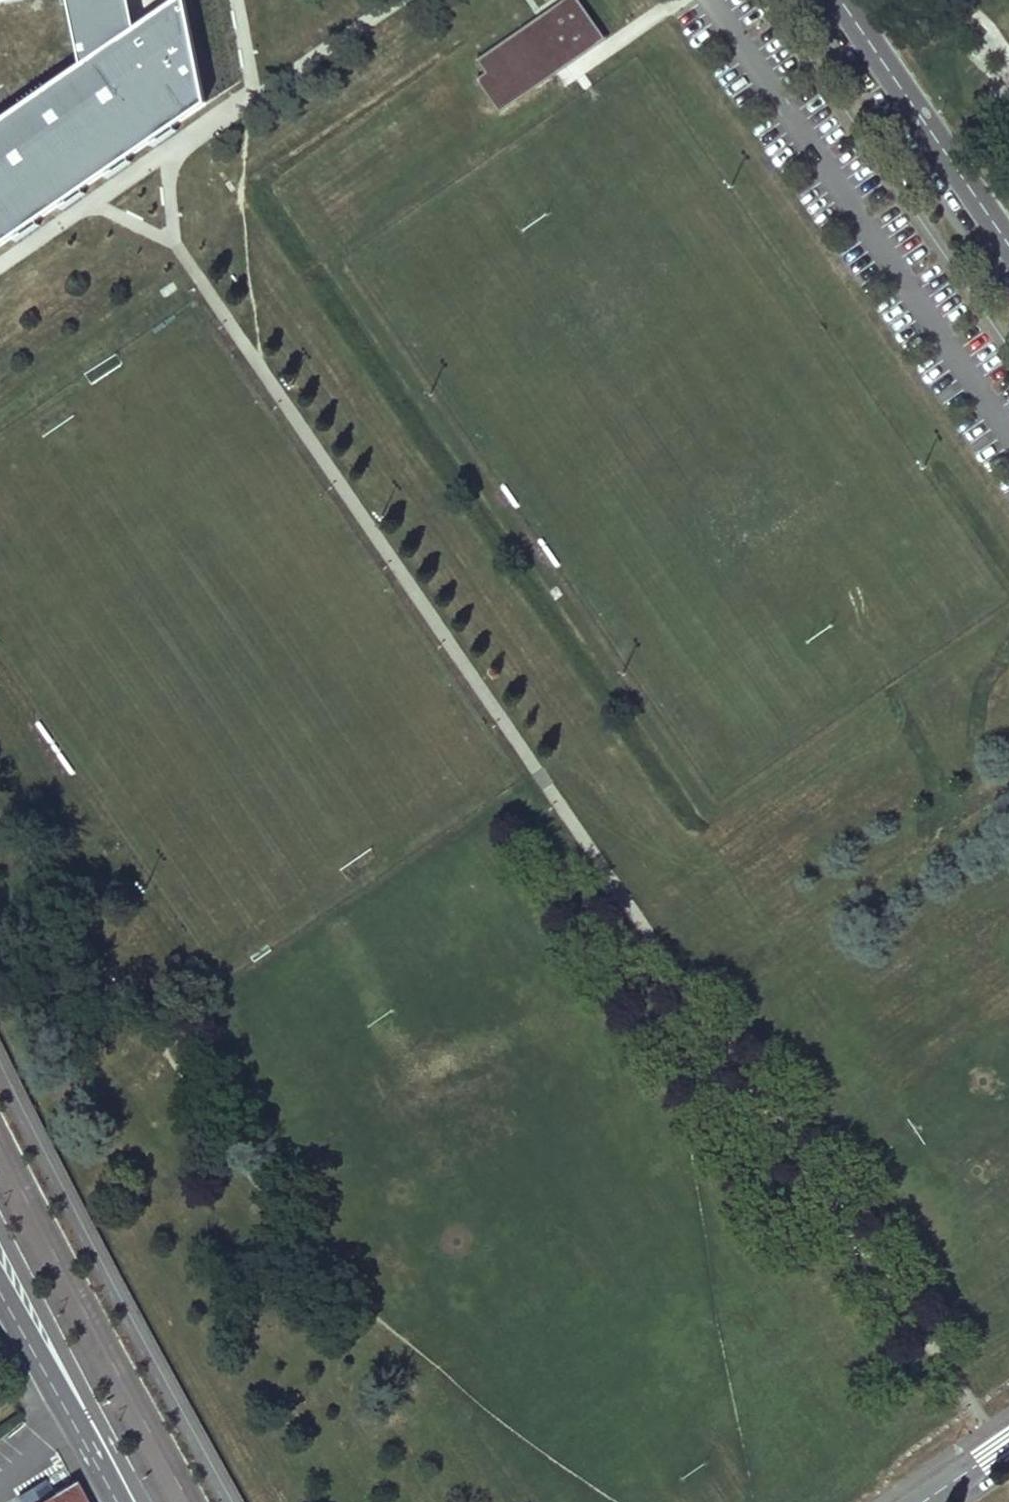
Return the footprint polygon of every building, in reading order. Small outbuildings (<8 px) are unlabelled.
[(56,5),(83,0),(0,0),(0,17),(56,5)] [(56,5),(70,80),(126,41),(117,0),(83,0),(56,5)] [(577,0),(569,0),(478,64),(487,77),(477,83),(500,116),(575,64),(607,43),(577,0)] [(0,127),(0,252),(199,115),(179,5),(126,41),(70,80),(0,127)] [(72,1480),(59,1488),(49,1493),(51,1496),(41,1501),(83,1501),(72,1480)]
